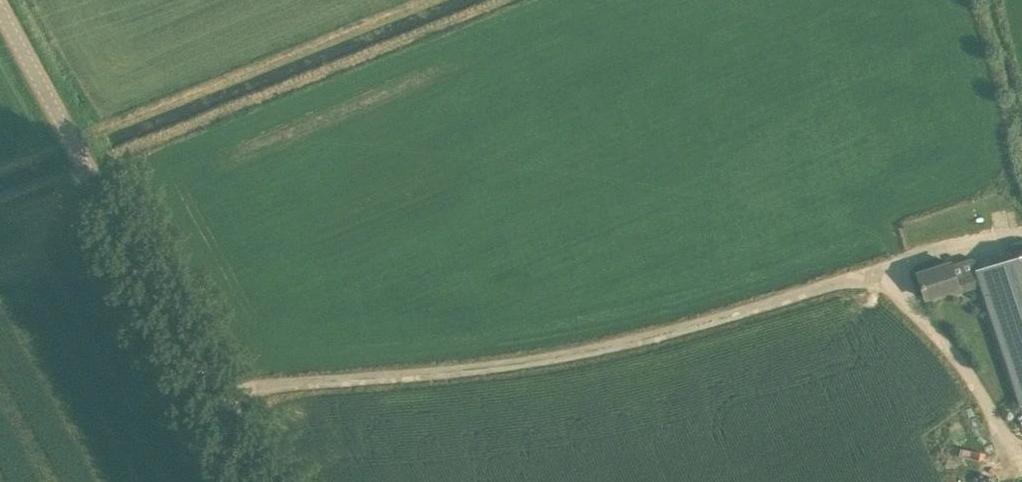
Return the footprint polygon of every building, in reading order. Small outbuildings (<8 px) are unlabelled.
[(974,271),(954,276),(949,261),(917,272),(925,298),(956,287),(957,293),(979,286),(1018,407),(1021,406),(1021,252),(973,268),(974,271)]
